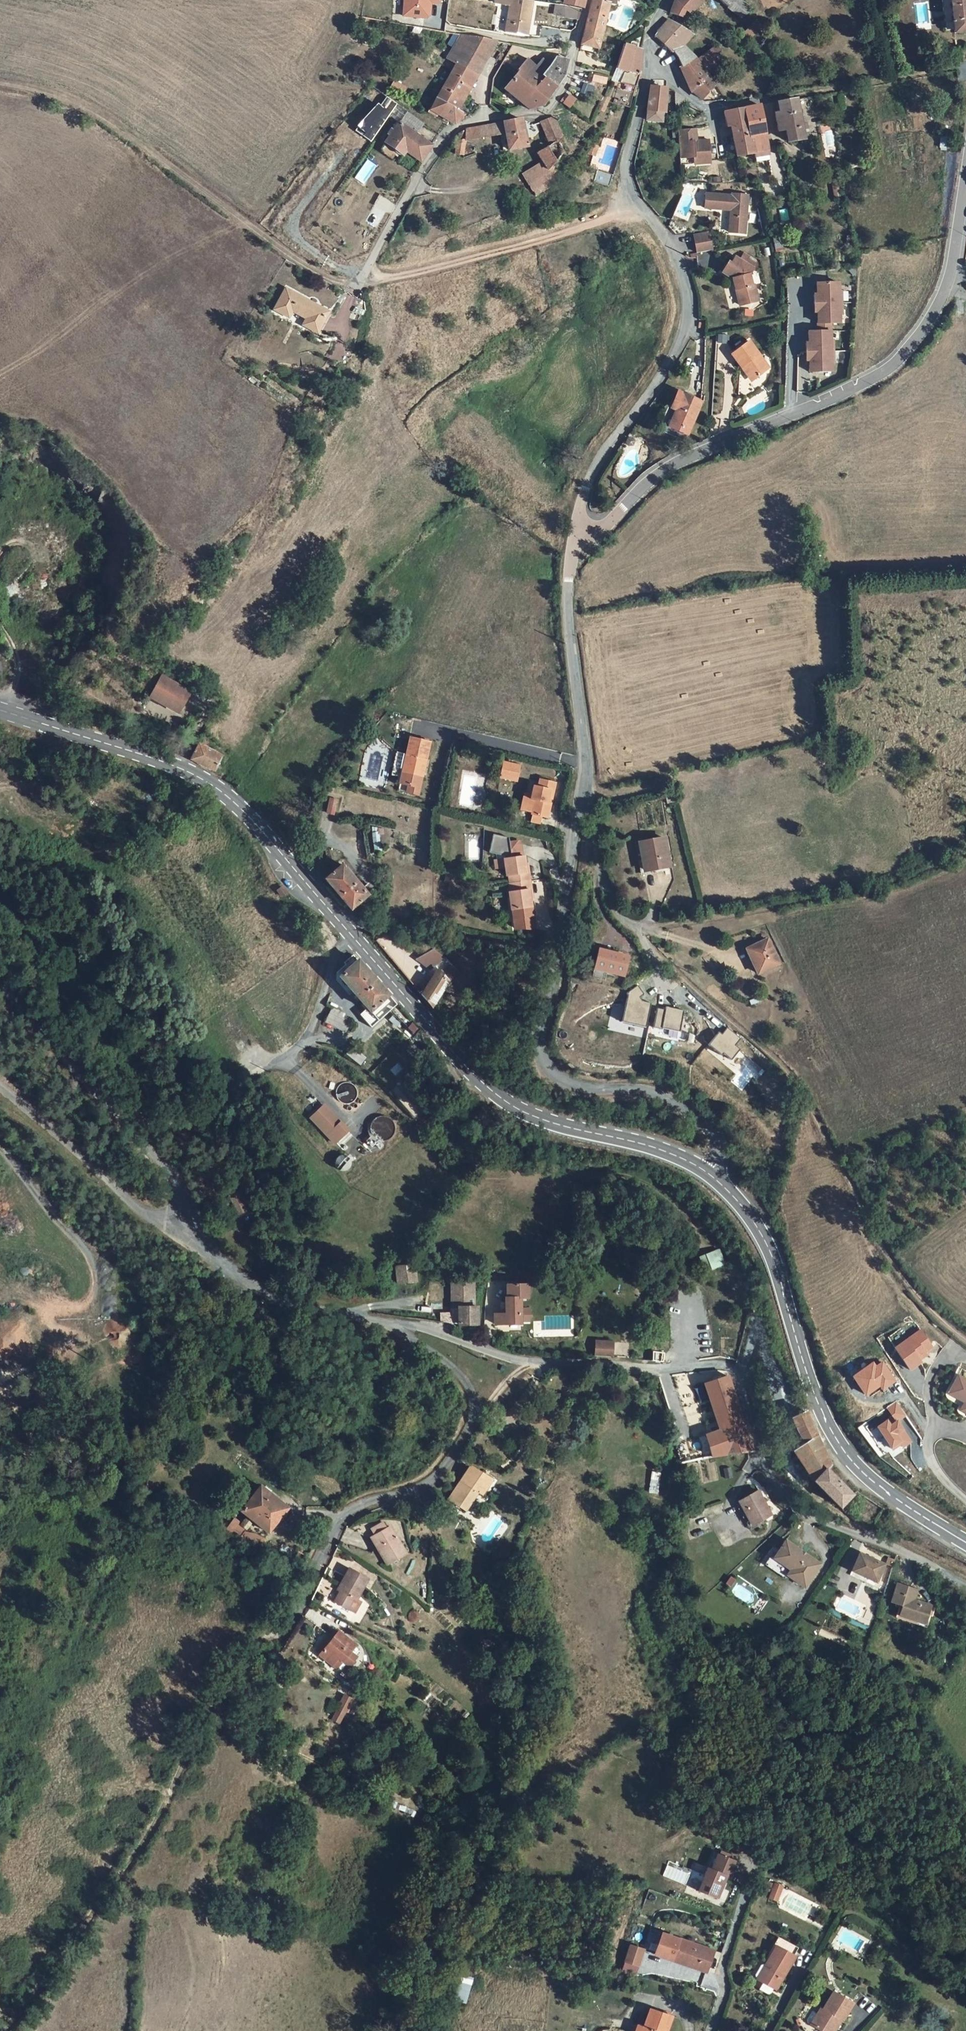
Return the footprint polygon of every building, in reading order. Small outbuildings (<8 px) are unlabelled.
[(401,16),(430,18),(431,3),(440,4),(441,0),(403,0),(401,16)] [(530,1),(523,0),(505,0),(504,6),(505,7),(500,32),(521,37),(530,1)] [(580,9),(582,0),(562,0),(561,4),(580,9)] [(579,50),(591,53),(592,49),(597,50),(607,4),(613,5),(614,0),(597,0),(596,0),(595,0),(592,0),(581,46),(579,50)] [(670,14),(682,18),(685,14),(691,17),(705,0),(677,0),(670,14)] [(733,0),(717,0),(726,8),(727,7),(733,0)] [(740,0),(733,0),(727,7),(731,11),(740,0)] [(748,14),(745,6),(740,0),(731,11),(736,16),(748,14)] [(953,32),(965,30),(965,6),(965,0),(941,0),(944,30),(953,28),(953,32)] [(741,42),(744,45),(761,28),(757,24),(756,22),(741,37),(743,39),(741,42)] [(653,40),(677,59),(681,69),(696,59),(687,47),(695,37),(670,23),(668,26),(665,24),(655,36),(653,40)] [(476,38),(491,41),(492,36),(493,33),(479,29),(476,38)] [(456,66),(473,37),(462,35),(447,61),(456,66)] [(477,78),(497,42),(491,41),(476,38),(473,37),(456,66),(477,78)] [(617,85),(633,89),(641,60),(641,55),(634,52),(636,43),(630,41),(627,50),(622,48),(613,69),(621,73),(617,85)] [(724,64),(714,51),(698,63),(708,77),(710,76),(714,81),(721,76),(717,71),(724,64)] [(542,78),(556,87),(560,80),(564,73),(566,65),(566,62),(554,59),(547,70),(542,78)] [(715,87),(708,77),(698,63),(696,59),(681,69),(682,71),(690,93),(696,97),(701,100),(702,100),(715,87)] [(536,89),(542,78),(547,70),(538,63),(535,67),(526,60),(516,70),(518,72),(504,91),(521,105),(527,111),(544,106),(548,99),(536,89)] [(456,66),(429,112),(437,116),(452,124),(462,114),(464,112),(458,110),(477,78),(456,66)] [(609,80),(608,82),(617,85),(621,73),(613,69),(609,80)] [(536,89),(548,99),(556,87),(542,78),(536,89)] [(389,82),(386,89),(399,95),(402,88),(389,82)] [(645,120),(659,122),(661,114),(663,114),(666,89),(650,88),(646,113),(645,120)] [(683,112),(683,98),(681,97),(674,94),(675,112),(683,112)] [(776,104),(778,116),(798,113),(796,101),(776,104)] [(750,139),(763,137),(759,107),(744,109),(750,139)] [(398,124),(405,114),(395,108),(388,118),(398,124)] [(744,109),(723,112),(725,127),(730,127),(735,157),(753,155),(751,145),(750,139),(744,109)] [(434,120),(437,116),(429,112),(426,115),(434,120)] [(801,131),(798,113),(778,116),(773,117),(777,134),(785,133),(800,131),(801,131)] [(416,136),(423,125),(405,114),(398,124),(393,133),(391,131),(387,139),(384,144),(392,150),(394,154),(401,157),(405,153),(419,162),(429,145),(416,136)] [(677,139),(677,149),(706,147),(705,133),(708,133),(708,125),(711,125),(711,117),(688,118),(690,134),(686,134),(686,132),(676,132),(677,139)] [(553,120),(551,119),(539,123),(546,147),(560,145),(562,145),(553,120)] [(522,121),(521,120),(504,123),(505,134),(508,152),(527,148),(522,121)] [(490,126),(492,138),(505,134),(504,123),(490,126)] [(470,131),(457,136),(455,161),(465,161),(465,145),(492,138),(490,126),(484,127),(470,131)] [(802,144),(800,131),(785,133),(787,146),(802,144)] [(586,143),(595,146),(598,137),(590,134),(586,143)] [(750,139),(751,145),(764,144),(763,137),(750,139)] [(753,155),(765,154),(764,144),(751,145),(753,155)] [(545,172),(554,165),(563,158),(560,145),(546,147),(534,155),(540,165),(545,172)] [(753,155),(754,162),(766,160),(765,154),(753,155)] [(599,165),(614,171),(615,164),(601,159),(599,165)] [(531,196),(552,183),(548,177),(545,172),(540,165),(520,177),(531,196)] [(558,171),(554,165),(545,172),(548,177),(558,171)] [(596,173),(611,178),(614,171),(599,165),(596,173)] [(729,220),(725,219),(724,232),(741,234),(745,197),(729,195),(728,198),(703,195),(701,210),(730,214),(729,220)] [(691,237),(692,253),(707,250),(705,235),(691,237)] [(725,264),(720,272),(730,278),(732,287),(735,286),(740,306),(750,304),(749,300),(755,298),(752,287),(750,287),(747,276),(753,263),(741,257),(737,264),(732,262),(730,267),(725,264)] [(836,281),(813,283),(814,290),(814,294),(812,294),(811,294),(811,303),(840,303),(839,289),(836,289),(836,281)] [(287,290),(275,309),(288,317),(292,310),(308,319),(304,325),(316,333),(328,315),(287,290)] [(815,315),(816,322),(829,322),(838,321),(838,313),(840,312),(840,303),(811,303),(812,311),(813,312),(815,311),(815,315)] [(805,343),(805,350),(833,350),(833,338),(830,338),(829,330),(829,322),(816,322),(816,330),(807,331),(808,342),(805,343)] [(771,361),(750,336),(732,352),(744,366),(747,364),(756,375),(771,361)] [(809,360),(810,371),(832,370),(832,362),(834,361),(833,350),(805,350),(806,360),(809,360)] [(677,408),(681,410),(674,426),(689,434),(706,401),(680,389),(672,406),(677,408)] [(677,408),(669,424),(674,426),(681,410),(677,408)] [(186,687),(159,672),(149,692),(175,707),(186,687)] [(401,783),(402,783),(411,786),(410,791),(421,794),(432,741),(410,737),(406,755),(396,753),(391,776),(402,778),(401,783)] [(221,753),(197,742),(189,758),(213,770),(221,753)] [(524,767),(509,764),(507,778),(522,780),(524,767)] [(551,820),(554,806),(551,806),(552,800),(556,801),(559,784),(543,781),(542,788),(538,787),(537,794),(531,793),(528,808),(537,810),(536,817),(551,820)] [(329,796),(324,810),(332,813),(336,798),(329,796)] [(373,851),(382,850),(380,827),(371,827),(373,851)] [(506,834),(498,832),(495,842),(504,844),(506,834)] [(664,839),(640,844),(645,872),(670,867),(664,839)] [(530,892),(534,891),(532,873),(529,873),(528,865),(527,856),(510,859),(513,892),(511,892),(512,909),(514,909),(516,928),(530,929),(535,929),(531,899),(530,892)] [(508,859),(499,860),(499,869),(509,868),(508,859)] [(337,863),(318,880),(341,906),(343,904),(347,907),(366,887),(361,882),(356,884),(337,863)] [(313,873),(315,876),(321,871),(319,868),(313,873)] [(457,881),(446,881),(446,889),(456,890),(457,881)] [(325,934),(316,927),(311,934),(319,941),(325,934)] [(766,941),(747,951),(760,975),(779,964),(766,941)] [(603,949),(597,969),(625,978),(631,957),(603,949)] [(437,962),(430,955),(424,963),(431,969),(437,962)] [(381,1005),(388,997),(351,958),(349,960),(348,958),(344,962),(346,964),(335,976),(367,1011),(376,1001),(381,1005)] [(437,972),(417,994),(428,1007),(453,976),(456,978),(460,974),(453,967),(443,978),(437,972)] [(638,985),(626,993),(628,995),(622,1022),(645,1027),(651,1002),(642,1001),(640,997),(644,994),(638,985)] [(324,998),(322,1003),(330,1007),(332,1002),(324,998)] [(684,1010),(666,1006),(665,1009),(657,1008),(653,1027),(661,1029),(662,1028),(679,1031),(684,1010)] [(349,1031),(354,1018),(333,1008),(328,1021),(349,1031)] [(402,1024),(410,1031),(413,1027),(406,1020),(402,1024)] [(721,1030),(710,1043),(724,1054),(725,1052),(733,1058),(742,1047),(737,1043),(743,1036),(729,1025),(724,1032),(721,1030)] [(775,1095),(781,1105),(790,1099),(783,1089),(775,1095)] [(323,1103),(309,1116),(333,1141),(335,1139),(340,1144),(352,1133),(323,1103)] [(238,1188),(227,1194),(237,1215),(248,1210),(238,1188)] [(705,1272),(726,1264),(720,1248),(699,1256),(705,1272)] [(412,1263),(395,1267),(398,1283),(414,1280),(412,1263)] [(521,1297),(526,1297),(529,1280),(504,1280),(502,1310),(490,1310),(490,1320),(519,1320),(521,1297)] [(471,1284),(450,1284),(450,1306),(456,1306),(456,1324),(457,1324),(457,1327),(464,1327),(464,1324),(475,1324),(475,1306),(471,1306),(471,1284)] [(934,1348),(923,1331),(896,1348),(911,1370),(922,1363),(921,1361),(928,1356),(926,1353),(934,1348)] [(595,1341),(594,1355),(612,1356),(612,1342),(595,1341)] [(959,1372),(954,1381),(959,1384),(956,1389),(965,1395),(965,1376),(959,1372)] [(713,1455),(725,1453),(756,1451),(736,1374),(711,1383),(722,1430),(701,1437),(703,1447),(711,1446),(713,1455)] [(959,1384),(954,1381),(948,1391),(953,1394),(956,1389),(959,1384)] [(953,1394),(965,1401),(965,1399),(965,1395),(956,1389),(953,1394)] [(894,1417),(878,1427),(892,1450),(901,1444),(903,1447),(910,1442),(897,1422),(906,1416),(897,1402),(888,1408),(894,1417)] [(802,1468),(813,1484),(825,1470),(829,1466),(803,1413),(791,1419),(804,1442),(792,1450),(798,1460),(793,1463),(797,1470),(802,1468)] [(474,1509),(496,1475),(475,1462),(453,1495),(474,1509)] [(734,1476),(731,1465),(724,1466),(727,1477),(734,1476)] [(851,1495),(825,1470),(813,1484),(808,1489),(816,1497),(821,1492),(840,1508),(851,1495)] [(254,1524),(259,1527),(267,1516),(263,1513),(268,1507),(264,1504),(270,1496),(259,1488),(241,1514),(247,1518),(241,1526),(234,1521),(224,1535),(239,1542),(254,1524)] [(771,1513),(760,1491),(739,1501),(751,1523),(771,1513)] [(854,1491),(851,1495),(840,1508),(846,1513),(860,1496),(854,1491)] [(496,1517),(505,1502),(494,1495),(485,1510),(496,1517)] [(288,1509),(270,1496),(264,1504),(268,1507),(263,1513),(267,1516),(259,1527),(269,1534),(288,1509)] [(375,1535),(388,1527),(385,1522),(372,1530),(375,1535)] [(406,1553),(391,1526),(388,1527),(375,1535),(373,1537),(388,1563),(406,1553)] [(817,1562),(783,1536),(770,1552),(789,1566),(784,1572),(800,1584),(817,1562)] [(789,1566),(770,1552),(767,1550),(761,1559),(782,1575),(784,1572),(789,1566)] [(847,1574),(871,1583),(873,1578),(879,1562),(856,1552),(849,1568),(847,1574)] [(359,1599),(370,1578),(351,1567),(340,1589),(343,1591),(338,1600),(353,1609),(358,1612),(363,1602),(359,1599)] [(914,1590),(895,1583),(888,1602),(897,1605),(894,1615),(911,1621),(910,1625),(921,1629),(924,1621),(921,1620),(926,1607),(910,1601),(914,1590)] [(322,1655),(333,1664),(338,1657),(344,1661),(348,1664),(352,1663),(358,1655),(352,1650),(358,1642),(341,1630),(322,1655)] [(358,1642),(352,1650),(358,1655),(364,1647),(358,1642)] [(338,1657),(333,1664),(339,1668),(344,1661),(338,1657)] [(340,1709),(350,1711),(353,1698),(344,1696),(340,1709)] [(714,1851),(708,1867),(712,1868),(718,1853),(714,1851)] [(708,1867),(700,1891),(718,1898),(727,1874),(730,1875),(736,1859),(718,1853),(712,1868),(708,1867)] [(776,1882),(770,1894),(778,1897),(783,1886),(776,1882)] [(662,1933),(655,1954),(708,1970),(714,1949),(662,1933)] [(794,1955),(798,1948),(781,1939),(777,1946),(794,1955)] [(761,1980),(777,1989),(795,1956),(794,1955),(777,1946),(776,1946),(768,1961),(771,1963),(769,1966),(761,1980)] [(635,1952),(632,1959),(640,1962),(642,1954),(635,1952)] [(769,1966),(765,1964),(762,1965),(756,1975),(757,1978),(761,1980),(769,1966)] [(456,2001),(467,2003),(472,1978),(461,1975),(456,2001)] [(826,2010),(822,2017),(819,2015),(813,2012),(808,2021),(809,2024),(822,2030),(836,2030),(843,2019),(845,2021),(854,2004),(834,1993),(825,2009),(826,2010)] [(673,2020),(653,2011),(646,2027),(643,2026),(640,2030),(669,2030),(673,2020)]
